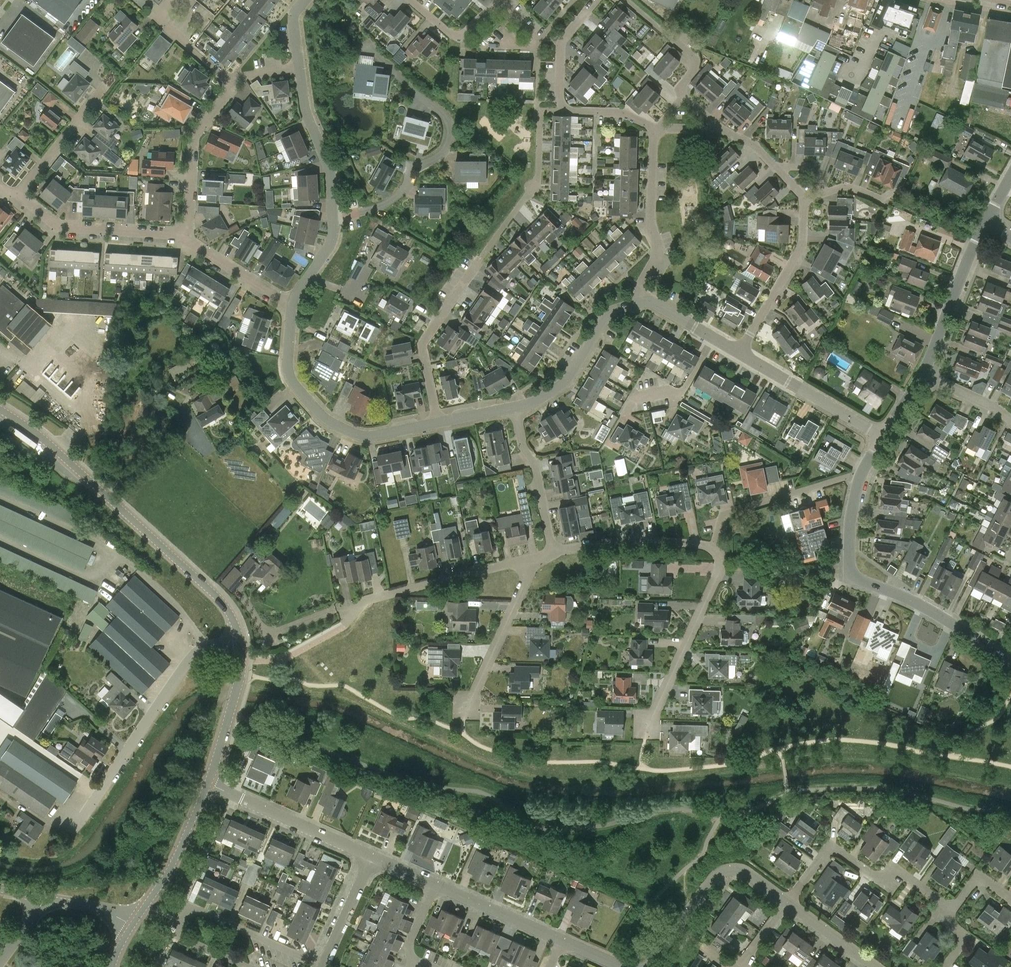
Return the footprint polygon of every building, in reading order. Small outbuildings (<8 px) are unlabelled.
[(80,4),(75,0),(33,0),(65,24),(80,4)] [(264,18),(271,10),(259,0),(251,0),(254,3),(250,9),(252,11),(258,15),(259,14),(264,18)] [(278,0),(259,0),(271,10),(279,0),(278,0)] [(377,0),(365,0),(370,4),(365,10),(375,19),(384,9),(376,2),(377,0)] [(450,17),(452,15),(457,19),(472,2),(470,0),(456,0),(455,2),(453,0),(430,0),(450,17)] [(534,9),(546,19),(553,11),(541,0),(534,9)] [(553,11),(560,2),(558,0),(541,0),(553,11)] [(673,10),(677,0),(652,0),(673,10)] [(773,0),(764,0),(757,18),(758,18),(764,20),(765,21),(769,10),(773,0)] [(769,10),(785,16),(786,15),(786,16),(789,9),(792,0),(773,0),(769,10)] [(786,16),(802,22),(809,6),(793,0),(792,0),(789,9),(786,16)] [(812,2),(811,7),(820,10),(819,14),(827,16),(830,6),(834,8),(836,0),(813,0),(812,2)] [(823,38),(831,41),(829,44),(852,52),(864,25),(861,20),(867,0),(849,0),(848,4),(852,5),(849,16),(850,16),(846,29),(834,25),(833,29),(826,27),(823,38)] [(894,1),(894,0),(881,0),(871,22),(882,27),(883,25),(890,27),(891,28),(908,34),(912,25),(911,24),(913,17),(914,18),(918,8),(901,2),(901,3),(901,2),(894,1)] [(627,15),(616,6),(608,14),(622,26),(628,18),(630,20),(635,14),(631,11),(627,15)] [(942,11),(930,8),(923,28),(935,32),(942,11)] [(258,15),(252,11),(248,15),(242,10),(239,14),(259,30),(266,20),(264,18),(259,14),(258,15)] [(942,75),(950,77),(957,40),(959,30),(959,29),(959,25),(964,26),(967,13),(954,10),(950,28),(951,28),(947,45),(944,44),(940,65),(944,66),(942,75)] [(231,15),(242,24),(238,29),(251,39),(259,30),(239,14),(238,14),(234,11),(231,15)] [(389,32),(395,37),(410,19),(401,12),(394,20),(384,12),(375,23),(386,32),(389,32)] [(959,30),(957,40),(972,43),(973,41),(975,33),(978,19),(979,15),(967,13),(964,26),(959,25),(959,29),(959,30)] [(55,38),(23,14),(2,42),(34,66),(55,38)] [(617,31),(622,26),(608,14),(602,22),(608,28),(604,32),(609,37),(620,45),(625,38),(617,31)] [(786,15),(785,16),(776,38),(794,46),(800,31),(814,38),(818,29),(802,22),(786,16),(786,15)] [(120,46),(118,47),(124,53),(132,43),(127,39),(138,26),(126,16),(109,35),(120,46)] [(363,25),(368,30),(375,22),(370,18),(363,25)] [(764,20),(758,18),(756,24),(762,26),(765,21),(764,20)] [(987,18),(987,20),(984,38),(976,78),(977,78),(976,83),(1010,91),(1010,22),(987,18)] [(90,21),(78,37),(86,43),(96,31),(91,27),(93,24),(90,21)] [(251,39),(238,29),(233,34),(223,25),(220,29),(224,32),(223,33),(243,49),(251,39)] [(645,25),(641,29),(646,34),(650,29),(645,25)] [(216,34),(227,42),(222,48),(236,58),(243,49),(223,33),(219,30),(216,34)] [(596,34),(589,42),(601,53),(605,49),(610,53),(613,49),(621,56),(625,51),(612,40),(609,44),(596,34)] [(435,49),(439,44),(429,35),(422,42),(417,38),(408,49),(416,56),(420,52),(427,58),(431,54),(433,56),(437,51),(435,49)] [(73,38),(68,43),(81,53),(85,48),(73,38)] [(817,40),(812,48),(823,53),(818,64),(817,64),(829,70),(837,74),(838,74),(838,73),(838,72),(839,70),(839,68),(840,67),(840,66),(841,65),(843,64),(842,63),(842,64),(833,60),(838,50),(817,40)] [(592,63),(595,66),(593,68),(604,77),(608,72),(600,66),(604,62),(603,61),(603,60),(599,56),(601,53),(589,42),(582,50),(594,61),(592,63)] [(201,51),(204,48),(198,43),(195,46),(201,51)] [(164,53),(153,44),(148,51),(159,59),(164,53)] [(236,58),(222,48),(218,53),(208,44),(206,47),(209,50),(208,52),(215,57),(228,68),(236,58)] [(389,44),(386,48),(393,55),(400,47),(396,44),(389,44)] [(664,55),(660,60),(672,71),(679,62),(668,52),(671,48),(666,44),(660,51),(664,55)] [(637,59),(641,53),(636,50),(632,55),(637,59)] [(888,51),(884,61),(875,57),(875,56),(871,68),(871,67),(879,71),(891,76),(891,75),(896,64),(903,67),(906,59),(888,51)] [(977,56),(965,53),(960,79),(966,80),(959,104),(968,106),(975,80),(972,80),(977,56)] [(818,64),(805,58),(800,66),(814,72),(806,89),(817,95),(823,82),(832,86),(833,83),(834,83),(835,81),(826,76),(829,70),(817,64),(818,64)] [(476,60),(464,60),(464,75),(461,75),(461,80),(475,81),(475,76),(476,60)] [(476,60),(475,76),(487,76),(487,60),(476,60)] [(487,60),(487,76),(498,76),(498,61),(487,60)] [(672,73),(671,71),(672,71),(660,60),(655,66),(650,62),(644,70),(649,74),(652,70),(664,80),(667,76),(669,76),(672,73)] [(63,91),(76,102),(81,95),(83,97),(87,92),(85,91),(90,84),(84,79),(89,73),(75,61),(69,68),(77,74),(63,91)] [(498,61),(498,76),(509,77),(509,61),(498,61)] [(520,77),(520,61),(509,61),(509,77),(519,77),(520,77)] [(530,77),(531,62),(520,61),(520,77),(519,77),(519,83),(535,83),(535,78),(530,77)] [(714,83),(719,77),(711,70),(713,68),(708,63),(698,74),(703,79),(695,88),(704,95),(714,83)] [(359,64),(357,64),(356,72),(362,72),(360,92),(386,95),(389,75),(382,74),(374,73),(375,66),(359,64)] [(606,79),(604,77),(593,68),(592,68),(596,71),(593,74),(585,67),(577,76),(590,87),(593,83),(600,88),(607,80),(606,79)] [(774,74),(789,78),(791,71),(776,67),(774,74)] [(195,69),(192,73),(191,72),(182,84),(184,86),(183,87),(189,92),(191,90),(200,97),(209,85),(205,82),(208,78),(195,69)] [(879,71),(875,80),(867,77),(868,76),(867,76),(866,77),(865,79),(864,81),(862,83),(861,85),(860,86),(861,86),(870,90),(871,90),(882,95),(883,95),(888,84),(896,87),(899,79),(891,75),(891,76),(879,71)] [(765,72),(762,79),(768,81),(771,75),(765,72)] [(617,75),(612,84),(617,88),(623,79),(617,75)] [(583,95),(590,87),(577,76),(570,85),(578,92),(574,96),(585,105),(589,100),(583,95)] [(643,88),(639,93),(652,104),(660,96),(648,86),(652,82),(646,77),(639,85),(643,88)] [(712,102),(721,92),(727,97),(734,88),(733,87),(736,84),(731,80),(728,84),(719,77),(714,83),(704,95),(712,102)] [(287,81),(273,83),(273,84),(262,86),(257,80),(250,85),(258,97),(264,96),(265,102),(270,101),(270,104),(289,101),(288,95),(289,95),(287,81)] [(0,112),(15,92),(0,81),(0,112)] [(47,91),(37,82),(31,90),(41,98),(47,91)] [(852,92),(834,83),(833,83),(832,86),(823,82),(817,95),(827,99),(830,93),(837,96),(834,103),(844,108),(847,101),(853,104),(850,111),(860,116),(865,103),(856,98),(855,101),(849,98),(852,92)] [(971,101),(1010,111),(1010,91),(976,83),(975,83),(971,101)] [(153,84),(137,84),(134,88),(146,95),(153,84)] [(722,111),(731,118),(747,100),(734,88),(727,97),(725,99),(729,103),(722,111)] [(173,89),(164,105),(160,102),(154,112),(169,120),(172,115),(183,121),(192,107),(186,104),(189,98),(173,89)] [(858,93),(856,98),(865,103),(860,116),(871,121),(879,103),(889,108),(892,99),(883,95),(882,95),(871,90),(870,90),(868,97),(858,93)] [(45,99),(54,105),(59,97),(50,91),(45,99)] [(645,113),(652,104),(639,93),(635,97),(631,95),(625,102),(629,107),(633,102),(645,113)] [(767,107),(773,110),(777,98),(776,98),(771,96),(767,107)] [(228,114),(245,128),(254,116),(253,115),(260,106),(250,98),(245,104),(243,107),(237,102),(228,114)] [(755,107),(747,100),(731,118),(739,126),(747,117),(751,121),(764,106),(759,102),(755,107)] [(840,108),(831,103),(829,108),(838,112),(840,108)] [(793,116),(799,118),(803,106),(797,104),(793,116)] [(803,105),(798,120),(805,122),(811,107),(803,105)] [(62,118),(49,107),(40,118),(53,129),(62,118)] [(964,122),(970,124),(975,109),(968,107),(964,122)] [(847,111),(844,116),(860,124),(863,119),(847,111)] [(950,119),(937,113),(931,126),(937,129),(939,124),(942,123),(947,125),(950,119)] [(778,138),(779,120),(774,120),(774,114),(768,114),(768,119),(767,119),(766,137),(778,138)] [(785,115),(785,120),(779,120),(778,138),(790,138),(791,120),(791,115),(785,115)] [(94,127),(99,131),(94,137),(98,140),(99,141),(108,148),(111,150),(118,142),(112,137),(118,129),(117,123),(114,121),(112,121),(105,116),(103,116),(94,127)] [(571,116),(553,116),(553,128),(581,129),(581,124),(571,124),(571,116)] [(402,130),(400,137),(428,144),(430,138),(424,136),(428,123),(406,117),(403,131),(402,130)] [(804,154),(814,155),(815,137),(815,131),(816,131),(816,125),(809,124),(808,129),(799,128),(798,142),(804,142),(804,154)] [(970,138),(974,130),(963,124),(959,132),(970,138)] [(275,126),(268,129),(270,134),(277,131),(275,126)] [(282,139),(286,150),(303,142),(301,141),(300,137),(301,137),(298,131),(297,132),(294,126),(275,135),(277,141),(282,139)] [(586,135),(586,131),(581,130),(581,129),(553,128),(552,140),(570,141),(571,134),(586,135)] [(143,137),(141,129),(131,132),(133,140),(143,137)] [(243,140),(223,131),(219,138),(212,134),(205,148),(212,151),(212,153),(217,156),(219,155),(225,157),(228,150),(230,150),(237,153),(243,140)] [(815,131),(815,137),(814,155),(825,155),(825,144),(836,144),(837,138),(838,132),(816,131),(815,131)] [(614,138),(620,139),(619,147),(636,148),(636,137),(621,136),(621,134),(615,134),(614,138)] [(985,134),(982,139),(993,144),(995,140),(985,134)] [(3,165),(16,175),(30,158),(20,150),(25,144),(15,136),(7,146),(14,152),(10,156),(9,155),(5,159),(6,160),(3,165)] [(98,140),(94,137),(90,142),(85,138),(76,150),(76,151),(83,157),(83,160),(86,162),(92,161),(99,152),(103,155),(108,148),(99,141),(98,140)] [(986,164),(993,150),(972,139),(963,154),(971,159),(972,156),(986,164)] [(570,147),(570,141),(552,140),(552,152),(578,153),(583,153),(583,148),(570,147)] [(834,166),(846,170),(854,147),(837,140),(833,152),(838,154),(834,166)] [(303,144),(303,142),(286,150),(291,160),(283,164),(286,169),(309,159),(306,154),(308,153),(306,147),(304,147),(303,144)] [(712,182),(715,189),(730,174),(726,170),(740,157),(730,146),(712,163),(721,173),(715,178),(712,182)] [(614,152),(619,152),(619,158),(636,158),(636,148),(619,147),(614,147),(614,152)] [(872,153),(854,147),(846,170),(857,175),(861,163),(867,165),(871,154),(872,153)] [(923,160),(924,158),(947,168),(939,184),(964,198),(974,180),(949,167),(952,158),(928,148),(927,151),(922,149),(921,154),(920,153),(918,158),(923,160)] [(882,183),(893,158),(874,149),(872,154),(871,154),(867,165),(868,166),(865,173),(882,181),(882,183)] [(142,174),(164,176),(165,168),(173,168),(174,153),(167,153),(166,151),(160,151),(159,152),(153,152),(152,159),(151,161),(143,160),(142,174)] [(578,153),(552,152),(552,164),(570,165),(570,158),(578,158),(578,153)] [(485,181),(485,153),(472,154),(472,161),(455,162),(455,181),(485,181)] [(118,167),(123,161),(117,155),(112,161),(118,167)] [(906,160),(910,164),(915,160),(911,156),(906,160)] [(131,158),(129,173),(137,174),(139,159),(131,158)] [(619,158),(619,164),(614,164),(614,169),(621,169),(635,169),(636,158),(619,158)] [(893,158),(882,183),(893,188),(893,187),(900,190),(906,179),(904,177),(909,166),(893,159),(894,158),(893,158)] [(73,174),(77,169),(67,161),(63,166),(73,174)] [(390,177),(394,169),(381,162),(370,182),(383,190),(387,182),(388,182),(390,177)] [(570,165),(552,164),(551,176),(577,177),(577,172),(569,171),(570,165)] [(731,175),(730,174),(715,189),(715,190),(719,186),(723,190),(729,184),(733,180),(742,189),(757,176),(748,166),(739,174),(735,170),(731,175)] [(292,176),(293,188),(317,187),(316,184),(316,181),(317,181),(316,174),(307,175),(306,168),(295,171),(295,176),(292,176)] [(615,175),(615,179),(621,179),(637,180),(637,169),(635,169),(621,169),(621,175),(615,175)] [(246,175),(229,174),(211,173),(211,179),(203,179),(203,193),(223,194),(223,191),(225,190),(227,187),(228,183),(245,184),(246,175)] [(41,195),(50,202),(63,187),(58,183),(62,178),(57,175),(41,195)] [(577,177),(551,176),(551,188),(569,189),(569,182),(577,183),(577,177)] [(621,179),(615,179),(614,179),(614,190),(620,190),(636,191),(637,180),(621,179)] [(742,196),(744,199),(746,198),(754,206),(759,200),(764,206),(778,193),(768,181),(759,189),(755,185),(744,195),(742,196)] [(148,219),(170,220),(171,207),(169,207),(169,201),(171,201),(172,192),(163,192),(164,184),(148,183),(148,192),(150,192),(149,206),(147,208),(146,216),(148,219)] [(66,190),(63,187),(50,202),(59,210),(67,200),(69,201),(78,202),(79,188),(74,188),(70,185),(66,190)] [(316,189),(317,187),(293,188),(294,206),(310,205),(310,199),(318,198),(317,192),(316,192),(316,189)] [(94,216),(96,196),(89,195),(89,189),(79,188),(78,202),(84,202),(83,215),(94,216)] [(415,196),(415,205),(417,205),(417,211),(419,211),(418,214),(429,214),(429,211),(430,211),(440,211),(441,211),(441,204),(445,204),(445,188),(428,188),(428,196),(415,196)] [(577,196),(569,195),(569,189),(551,188),(550,200),(568,201),(576,201),(577,196)] [(613,200),(636,201),(636,191),(620,190),(614,190),(614,195),(604,195),(603,200),(613,200)] [(128,197),(117,197),(116,217),(127,218),(128,205),(134,205),(135,192),(128,191),(128,197)] [(593,193),(594,206),(603,206),(602,193),(593,193)] [(105,216),(106,196),(96,196),(94,216),(105,216)] [(106,196),(105,216),(116,217),(117,197),(106,196)] [(845,220),(846,214),(852,214),(853,199),(847,198),(847,204),(839,204),(838,206),(829,206),(828,219),(845,220)] [(636,213),(636,201),(613,200),(613,209),(608,209),(608,215),(620,216),(620,212),(636,213)] [(722,205),(724,220),(733,218),(730,204),(722,205)] [(219,214),(219,207),(198,206),(198,213),(203,213),(208,222),(202,226),(210,239),(227,230),(228,230),(227,228),(219,214)] [(935,206),(934,210),(951,216),(953,209),(946,206),(945,209),(935,206)] [(0,231),(13,214),(5,207),(3,210),(0,207),(0,231)] [(265,207),(258,207),(260,216),(266,213),(265,207)] [(276,222),(279,209),(267,209),(270,221),(276,222)] [(295,214),(292,227),(316,232),(316,230),(317,226),(318,226),(319,220),(318,220),(320,211),(318,209),(296,209),(295,214)] [(548,209),(539,217),(553,232),(562,224),(564,226),(568,222),(562,216),(558,219),(548,209)] [(760,228),(759,241),(787,241),(788,224),(775,224),(776,216),(763,216),(758,216),(758,228),(760,228)] [(553,232),(539,217),(540,218),(533,225),(550,243),(557,236),(553,232)] [(854,241),(855,228),(847,228),(847,220),(845,220),(828,219),(830,220),(829,232),(837,233),(837,235),(839,235),(838,241),(854,241)] [(722,235),(732,235),(732,220),(722,220),(722,235)] [(228,230),(227,230),(229,235),(240,229),(236,223),(227,228),(228,230)] [(524,231),(539,246),(543,241),(546,244),(548,241),(550,243),(533,225),(525,232),(524,231)] [(316,232),(292,227),(289,237),(291,238),(296,240),(294,250),(305,257),(308,242),(314,244),(315,237),(314,237),(315,234),(316,232)] [(382,271),(394,278),(409,252),(390,242),(393,237),(378,228),(371,239),(381,244),(371,261),(378,265),(379,264),(384,267),(382,271)] [(619,228),(614,233),(632,251),(641,242),(629,230),(624,234),(619,228)] [(17,248),(22,252),(34,237),(25,229),(17,239),(12,235),(4,245),(13,253),(17,248)] [(236,255),(248,263),(253,255),(257,248),(260,245),(247,237),(250,233),(245,229),(238,239),(243,243),(236,255)] [(274,237),(279,239),(281,231),(273,229),(274,237)] [(632,251),(614,233),(610,229),(607,232),(611,236),(616,242),(611,247),(623,259),(632,251)] [(889,231),(882,229),(880,234),(887,237),(889,231)] [(910,245),(915,233),(906,229),(899,248),(933,260),(940,242),(920,235),(916,247),(910,245)] [(539,246),(524,231),(517,238),(531,253),(539,246)] [(43,244),(34,237),(22,252),(26,255),(22,260),(31,268),(40,257),(35,254),(43,244)] [(281,243),(273,238),(259,260),(267,265),(281,243)] [(536,258),(531,253),(517,238),(510,245),(511,246),(524,260),(529,265),(536,258)] [(825,244),(819,254),(835,263),(838,259),(840,260),(841,259),(845,261),(851,251),(838,244),(835,250),(825,244)] [(597,249),(614,267),(623,259),(611,247),(607,251),(601,245),(597,249)] [(503,253),(517,267),(524,260),(511,246),(503,253)] [(748,270),(765,280),(772,268),(762,262),(764,258),(766,259),(770,253),(758,246),(752,257),(754,258),(748,270)] [(578,257),(583,252),(578,247),(573,252),(578,257)] [(262,252),(257,248),(253,255),(258,258),(262,252)] [(56,275),(62,276),(63,250),(51,249),(50,273),(56,273),(56,275)] [(594,263),(606,276),(614,267),(597,249),(593,252),(599,258),(594,263)] [(74,268),(75,251),(63,250),(62,276),(67,276),(68,268),(74,268)] [(86,277),(87,251),(75,251),(74,268),(81,269),(80,277),(86,277)] [(100,252),(87,251),(86,277),(91,277),(92,269),(99,270),(100,252)] [(111,279),(116,279),(118,253),(106,253),(105,270),(111,270),(111,279)] [(129,272),(130,254),(118,253),(116,279),(122,279),(122,271),(129,272)] [(521,272),(517,267),(503,253),(496,260),(495,259),(512,277),(515,278),(521,272)] [(140,281),(142,255),(130,254),(129,272),(135,272),(135,280),(140,281)] [(836,278),(829,274),(835,263),(819,254),(813,264),(824,271),(821,276),(834,283),(836,278)] [(153,273),(154,256),(142,255),(140,281),(146,281),(146,273),(153,273)] [(164,282),(166,256),(154,256),(153,273),(159,273),(159,282),(164,282)] [(178,257),(166,256),(164,282),(170,282),(170,274),(177,275),(178,257)] [(902,257),(898,268),(910,273),(907,280),(923,286),(928,273),(914,268),(916,262),(902,257)] [(997,257),(992,271),(1010,278),(1009,283),(1010,284),(1010,272),(1010,271),(1010,262),(997,257)] [(502,289),(502,290),(504,291),(507,287),(512,277),(495,259),(487,268),(497,279),(494,283),(502,289)] [(274,260),(266,274),(285,286),(294,272),(291,270),(292,268),(286,265),(285,266),(274,260)] [(364,263),(358,260),(349,276),(356,279),(364,263)] [(579,265),(597,284),(606,276),(594,263),(589,267),(583,261),(579,265)] [(576,280),(588,292),(597,284),(579,265),(576,268),(582,274),(576,280)] [(182,283),(192,289),(202,272),(193,266),(187,276),(182,273),(175,284),(180,287),(182,283)] [(202,272),(192,289),(201,295),(211,278),(202,272)] [(552,272),(548,276),(554,281),(557,276),(552,272)] [(801,285),(814,301),(823,294),(827,299),(834,293),(825,282),(820,286),(813,277),(801,285)] [(211,278),(201,295),(210,301),(221,284),(211,278)] [(579,300),(588,292),(576,280),(572,284),(566,278),(562,282),(579,300)] [(752,302),(759,291),(742,281),(735,292),(752,302)] [(862,283),(857,281),(852,293),(860,296),(863,288),(860,287),(862,283)] [(989,283),(984,296),(1001,302),(1006,290),(989,283)] [(0,287),(0,331),(11,340),(12,340),(16,335),(32,349),(53,324),(28,303),(27,305),(3,284),(0,287)] [(230,289),(221,284),(210,301),(219,306),(217,310),(222,313),(229,302),(224,299),(230,289)] [(481,296),(497,307),(503,297),(510,301),(513,297),(504,291),(502,290),(499,294),(486,285),(480,295),(481,296)] [(894,295),(889,308),(901,312),(902,310),(912,314),(919,297),(903,291),(904,290),(893,286),(890,293),(894,295)] [(396,297),(393,295),(384,309),(400,319),(409,304),(407,303),(410,298),(400,292),(396,297)] [(1001,302),(984,296),(982,295),(977,308),(994,314),(999,302),(1001,302)] [(475,304),(491,315),(497,307),(481,296),(475,304)] [(545,299),(542,303),(567,320),(575,309),(557,296),(552,304),(545,299)] [(723,309),(726,311),(720,320),(733,328),(736,323),(739,325),(744,315),(740,312),(741,310),(736,307),(739,302),(728,296),(725,301),(727,302),(726,304),(725,305),(725,306),(723,309)] [(241,300),(235,297),(224,316),(229,319),(241,300)] [(117,316),(118,304),(44,299),(44,312),(117,316)] [(539,308),(542,303),(537,300),(534,305),(539,308)] [(716,308),(705,302),(700,309),(712,316),(716,308)] [(787,310),(798,325),(804,321),(809,327),(819,318),(811,308),(805,312),(798,302),(787,310)] [(895,315),(882,308),(883,306),(875,302),(869,312),(877,316),(876,318),(889,325),(895,315)] [(544,321),(559,331),(567,320),(542,303),(539,308),(546,313),(542,319),(544,321)] [(470,312),(485,323),(491,315),(475,304),(470,312)] [(252,320),(250,326),(267,332),(271,321),(262,317),(264,313),(249,307),(243,317),(252,320)] [(174,317),(179,320),(184,312),(179,308),(174,317)] [(510,314),(514,317),(518,312),(514,308),(510,314)] [(345,311),(338,326),(352,333),(359,318),(345,311)] [(482,336),(478,333),(485,323),(470,312),(468,311),(461,322),(474,330),(471,334),(479,340),(482,336)] [(196,316),(190,312),(185,321),(191,324),(196,316)] [(1002,316),(999,324),(1010,329),(1010,328),(1010,327),(1010,320),(1002,316)] [(419,332),(426,322),(420,318),(413,328),(419,332)] [(528,319),(525,323),(531,327),(534,323),(528,319)] [(531,327),(552,342),(559,331),(544,321),(540,327),(534,323),(531,327)] [(629,348),(634,350),(647,327),(636,321),(627,337),(633,340),(629,348)] [(967,333),(985,340),(988,333),(993,335),(995,329),(990,327),(990,328),(972,321),(971,324),(970,323),(969,324),(967,328),(968,329),(969,329),(967,333)] [(380,329),(367,323),(360,337),(374,343),(380,329)] [(531,327),(525,323),(522,327),(528,331),(531,327)] [(1010,328),(1010,329),(999,324),(997,329),(1010,335),(1010,328)] [(827,330),(823,325),(818,330),(822,335),(827,330)] [(264,344),(262,344),(267,332),(250,326),(247,334),(237,331),(236,341),(262,351),(264,344)] [(466,341),(471,334),(464,329),(461,334),(449,326),(438,342),(450,351),(459,336),(466,341)] [(773,334),(787,353),(798,345),(784,326),(773,334)] [(530,341),(545,351),(552,342),(531,327),(528,331),(534,336),(530,341)] [(649,349),(658,333),(647,327),(634,350),(638,353),(643,345),(649,349)] [(486,344),(492,348),(500,337),(494,333),(486,344)] [(651,369),(668,340),(658,333),(649,349),(655,352),(650,360),(646,366),(651,369)] [(988,348),(983,346),(985,340),(967,333),(966,336),(965,336),(964,336),(963,340),(963,341),(964,342),(963,344),(981,351),(980,353),(985,355),(988,348)] [(892,352),(913,363),(922,345),(901,334),(892,352)] [(669,361),(678,346),(668,340),(651,369),(655,372),(659,365),(663,358),(669,361)] [(517,346),(538,361),(545,351),(530,341),(527,347),(520,342),(517,346)] [(340,342),(337,348),(347,353),(350,346),(340,342)] [(394,354),(386,356),(388,367),(411,362),(410,355),(413,355),(410,342),(392,346),(394,354)] [(323,350),(311,374),(321,382),(320,383),(326,388),(325,389),(331,396),(338,382),(331,379),(335,370),(338,372),(347,353),(337,348),(327,343),(323,350)] [(807,360),(813,355),(804,343),(798,348),(807,360)] [(824,353),(830,351),(827,343),(821,346),(824,353)] [(531,371),(538,361),(517,346),(514,351),(521,356),(517,361),(531,371)] [(675,375),(689,352),(678,346),(669,361),(675,365),(671,372),(666,379),(671,382),(675,375)] [(603,350),(598,360),(620,374),(620,373),(624,376),(627,371),(616,365),(619,359),(603,350)] [(633,352),(629,358),(635,362),(639,355),(633,352)] [(699,358),(689,352),(675,375),(680,378),(684,370),(690,373),(699,358)] [(1000,367),(1003,360),(987,354),(985,361),(1000,367)] [(981,364),(959,355),(954,369),(976,377),(980,368),(986,371),(988,364),(982,362),(981,364)] [(169,369),(175,380),(204,365),(201,359),(195,362),(193,357),(169,369)] [(499,369),(492,373),(501,389),(510,383),(504,372),(508,369),(510,370),(512,367),(500,358),(494,361),(499,369)] [(445,362),(446,368),(458,366),(457,359),(445,362)] [(620,374),(598,360),(592,371),(607,380),(610,374),(617,378),(620,374)] [(1010,395),(1010,361),(1004,372),(1009,375),(1001,390),(1010,395)] [(693,385),(710,395),(721,375),(704,365),(693,385)] [(818,376),(821,375),(823,373),(823,369),(820,367),(816,368),(815,371),(815,374),(818,376)] [(993,379),(999,382),(1005,370),(999,367),(993,379)] [(491,394),(501,389),(492,373),(486,376),(482,371),(479,372),(477,369),(471,370),(475,390),(487,387),(491,394)] [(607,380),(592,371),(586,382),(612,397),(612,396),(608,394),(611,390),(604,386),(607,380)] [(855,384),(864,390),(860,395),(877,406),(886,392),(875,384),(878,380),(864,371),(855,384)] [(456,398),(457,396),(457,395),(458,395),(457,388),(458,386),(458,385),(456,384),(455,378),(451,379),(450,375),(440,377),(442,389),(444,388),(447,399),(452,398),(452,399),(456,398)] [(735,383),(721,375),(710,395),(724,403),(724,402),(728,404),(739,384),(735,382),(735,383)] [(236,376),(228,380),(222,384),(202,395),(203,397),(192,403),(199,416),(197,417),(202,426),(223,415),(215,401),(242,386),(236,376)] [(22,391),(30,398),(37,391),(24,380),(16,389),(21,393),(22,391)] [(341,393),(347,396),(353,385),(347,381),(341,393)] [(612,397),(586,382),(580,392),(595,401),(598,395),(609,401),(612,397)] [(414,406),(412,395),(421,393),(419,383),(402,386),(403,390),(396,392),(399,409),(414,406)] [(757,394),(739,384),(728,404),(745,414),(757,394)] [(358,394),(350,410),(363,417),(365,412),(370,415),(375,405),(370,403),(372,398),(365,395),(366,391),(356,386),(353,391),(358,394)] [(622,395),(615,391),(612,397),(619,400),(622,395)] [(598,403),(595,401),(580,392),(574,403),(589,411),(587,414),(600,421),(604,414),(595,409),(598,403)] [(759,401),(752,413),(769,423),(771,419),(778,423),(786,409),(779,405),(780,402),(769,396),(764,404),(759,401)] [(682,402),(680,405),(718,427),(720,424),(682,402)] [(942,430),(936,426),(947,433),(948,434),(953,425),(963,430),(967,419),(957,415),(956,417),(937,404),(930,416),(945,425),(942,430)] [(298,420),(286,406),(262,428),(278,446),(276,447),(276,448),(296,430),(292,426),(298,420)] [(662,420),(661,415),(665,414),(664,408),(651,411),(653,422),(662,420)] [(255,411),(249,417),(257,427),(270,416),(264,409),(257,415),(255,411)] [(551,415),(565,437),(568,435),(570,428),(575,425),(572,420),(574,419),(569,411),(564,414),(561,410),(552,416),(551,415)] [(564,437),(565,437),(551,415),(541,422),(543,426),(538,429),(543,437),(545,436),(549,441),(554,437),(561,439),(564,437)] [(608,426),(612,428),(618,417),(614,415),(608,426)] [(689,432),(692,430),(698,434),(704,423),(690,415),(687,421),(677,415),(668,430),(666,429),(661,436),(673,443),(677,436),(684,440),(689,432)] [(747,416),(741,427),(747,431),(753,420),(747,416)] [(788,434),(797,440),(798,439),(808,445),(812,438),(814,439),(818,433),(815,432),(819,425),(808,419),(804,426),(803,425),(802,427),(795,423),(788,434)] [(603,442),(610,429),(602,424),(595,437),(603,442)] [(618,426),(609,440),(614,443),(618,442),(618,441),(633,450),(639,442),(645,446),(650,439),(627,425),(624,430),(618,426)] [(947,433),(936,426),(933,431),(923,425),(917,435),(934,445),(938,438),(942,440),(947,433)] [(976,452),(979,446),(986,450),(995,432),(985,426),(978,439),(973,437),(967,447),(976,452)] [(723,440),(734,437),(732,427),(720,430),(723,440)] [(298,449),(299,449),(300,448),(300,449),(302,447),(311,456),(311,457),(307,466),(321,473),(326,462),(328,464),(334,453),(326,449),(328,443),(319,439),(317,443),(313,439),(315,438),(306,429),(293,441),(294,441),(293,442),(293,443),(293,444),(293,445),(293,446),(294,446),(295,447),(295,448),(296,448),(296,449),(297,449),(298,449)] [(490,452),(493,454),(496,453),(500,471),(510,469),(507,457),(505,447),(502,445),(499,431),(487,434),(490,452)] [(747,445),(752,437),(744,432),(739,440),(747,445)] [(473,467),(467,437),(454,440),(460,469),(473,467)] [(827,452),(820,448),(814,458),(832,468),(838,458),(843,462),(851,448),(835,438),(827,452)] [(439,444),(429,446),(432,461),(431,462),(432,467),(439,466),(438,460),(440,460),(442,465),(451,464),(448,449),(440,451),(439,444)] [(936,445),(932,452),(933,453),(930,457),(912,445),(905,456),(904,456),(922,466),(925,461),(931,465),(933,465),(936,461),(939,463),(942,459),(945,461),(950,453),(936,445)] [(430,462),(431,462),(432,461),(429,446),(428,447),(416,450),(417,455),(410,457),(413,472),(431,469),(430,462)] [(389,454),(393,470),(400,469),(402,479),(412,477),(409,463),(404,464),(401,451),(389,454)] [(599,452),(590,451),(593,465),(601,464),(599,452)] [(553,471),(554,478),(573,475),(572,469),(575,469),(572,453),(559,456),(561,463),(553,464),(554,470),(553,471)] [(349,454),(345,461),(335,455),(328,468),(346,476),(346,475),(354,479),(358,470),(357,470),(362,460),(349,454)] [(389,481),(387,472),(393,470),(389,454),(378,456),(380,468),(374,469),(377,484),(389,481)] [(898,465),(901,467),(910,473),(906,479),(918,483),(921,478),(918,476),(924,467),(922,466),(904,456),(898,465)] [(761,464),(751,466),(752,471),(742,473),(744,487),(750,485),(751,493),(766,490),(765,484),(779,481),(776,466),(762,469),(761,464)] [(604,477),(602,469),(589,472),(591,479),(604,477)] [(574,480),(573,475),(554,478),(555,486),(557,486),(558,492),(566,490),(567,498),(580,495),(577,480),(574,480)] [(712,501),(713,505),(727,502),(722,476),(708,478),(709,484),(697,487),(701,503),(712,501)] [(965,489),(969,480),(962,477),(959,486),(965,489)] [(1002,493),(1003,493),(1005,490),(1010,493),(1010,480),(1007,478),(1003,486),(1000,484),(997,490),(1002,493)] [(881,496),(881,497),(901,500),(901,499),(902,499),(903,488),(911,489),(911,484),(899,482),(898,486),(883,485),(882,496),(881,496)] [(671,494),(657,497),(660,516),(670,514),(670,515),(676,514),(676,513),(685,511),(684,501),(690,500),(687,483),(677,485),(677,488),(670,489),(671,494)] [(421,503),(438,499),(437,492),(419,496),(421,503)] [(636,503),(622,506),(620,496),(610,498),(614,520),(621,518),(622,523),(644,519),(642,506),(649,505),(646,492),(634,495),(636,503)] [(1003,493),(1002,493),(999,498),(1002,500),(1002,501),(998,508),(1010,515),(1010,502),(1007,499),(1008,496),(1003,493)] [(405,495),(406,503),(417,502),(416,494),(405,495)] [(522,512),(529,510),(526,494),(519,496),(522,512)] [(560,508),(562,522),(577,519),(576,512),(582,511),(581,505),(588,503),(587,497),(573,499),(574,505),(560,508)] [(895,510),(894,516),(906,517),(907,511),(909,500),(902,499),(901,499),(901,500),(881,497),(879,509),(880,509),(880,508),(895,510)] [(290,505),(296,509),(301,502),(296,498),(290,505)] [(826,543),(822,529),(824,529),(824,528),(814,531),(815,533),(812,534),(810,526),(822,523),(819,512),(829,509),(826,499),(816,502),(817,507),(808,510),(808,508),(807,508),(805,507),(805,506),(800,508),(799,510),(799,512),(791,514),(796,530),(793,531),(794,531),(799,549),(795,550),(799,563),(816,559),(814,550),(817,549),(817,548),(816,546),(826,543)] [(0,503),(0,532),(85,567),(95,542),(0,503)] [(274,525),(278,529),(292,512),(287,508),(274,525)] [(1009,526),(1010,523),(1010,515),(998,508),(995,514),(988,510),(986,514),(1009,526)] [(610,519),(609,512),(601,513),(603,520),(610,519)] [(988,528),(1004,536),(1009,526),(986,514),(986,515),(985,514),(980,512),(979,516),(984,518),(991,522),(988,528)] [(508,545),(527,541),(523,519),(522,513),(496,519),(499,533),(505,532),(508,545)] [(336,520),(328,514),(321,523),(328,529),(336,520)] [(348,525),(356,523),(343,514),(337,521),(346,528),(348,525)] [(922,519),(906,517),(894,516),(893,521),(878,519),(876,534),(896,536),(897,527),(905,528),(905,523),(912,524),(912,527),(918,528),(922,519)] [(392,521),(396,537),(410,534),(406,517),(392,521)] [(491,548),(487,531),(481,533),(480,530),(479,530),(477,519),(465,522),(469,541),(474,539),(477,551),(491,548)] [(578,526),(577,519),(562,522),(565,536),(579,533),(580,539),(595,536),(593,530),(586,531),(584,525),(578,526)] [(437,530),(435,523),(430,524),(434,542),(439,541),(437,530)] [(441,529),(437,530),(439,541),(445,540),(448,557),(461,554),(457,530),(449,531),(448,527),(441,529)] [(999,547),(1004,536),(988,528),(985,534),(979,531),(972,545),(983,551),(986,546),(992,549),(993,544),(999,547)] [(936,557),(943,561),(945,555),(953,539),(947,536),(939,552),(936,557)] [(875,543),(873,557),(874,555),(893,558),(894,550),(902,551),(902,549),(908,549),(911,542),(903,541),(889,539),(888,545),(885,545),(875,543)] [(911,558),(905,569),(918,576),(927,558),(919,554),(923,547),(913,541),(905,555),(911,558)] [(420,564),(421,570),(436,567),(434,556),(436,555),(434,546),(417,549),(418,554),(409,556),(411,565),(420,564)] [(968,566),(974,570),(983,554),(976,551),(975,554),(968,566)] [(362,554),(363,560),(356,561),(360,579),(359,579),(360,581),(371,578),(369,565),(376,563),(374,552),(362,554)] [(261,565),(251,557),(239,570),(235,567),(221,582),(234,594),(243,584),(240,581),(244,576),(248,580),(253,574),(267,586),(285,566),(271,553),(261,565)] [(360,579),(356,561),(355,559),(349,561),(348,555),(334,557),(338,577),(347,576),(348,581),(359,579),(359,581),(360,581),(359,579),(360,579)] [(603,560),(603,564),(603,577),(617,577),(618,561),(603,560)] [(933,579),(930,584),(942,589),(954,567),(956,563),(950,560),(948,564),(943,561),(933,579)] [(973,587),(983,592),(996,567),(991,565),(987,573),(983,571),(987,563),(981,560),(968,585),(973,587)] [(886,570),(893,574),(897,568),(890,564),(886,570)] [(649,594),(671,594),(672,579),(663,579),(664,574),(666,574),(666,566),(653,565),(653,578),(650,578),(649,594)] [(959,570),(954,567),(942,589),(941,591),(953,597),(962,579),(956,576),(959,570)] [(996,567),(983,592),(993,597),(1002,580),(997,578),(1001,570),(996,567)] [(993,597),(1003,602),(1010,586),(1010,575),(1007,583),(1002,580),(993,597)] [(101,601),(88,616),(104,631),(90,646),(142,694),(170,664),(152,647),(179,617),(134,576),(106,606),(101,601)] [(760,591),(758,591),(758,579),(744,579),(744,591),(739,591),(738,604),(759,605),(760,591)] [(1001,606),(1010,611),(1010,587),(1003,602),(1001,606)] [(49,645),(62,617),(0,589),(0,622),(49,645)] [(832,615),(829,614),(826,621),(824,621),(822,626),(830,629),(832,625),(833,624),(844,598),(834,594),(828,607),(834,609),(832,615)] [(573,602),(571,597),(543,596),(542,611),(551,611),(551,620),(563,621),(563,612),(570,612),(572,607),(573,602)] [(846,622),(855,603),(844,598),(833,624),(832,625),(840,628),(844,621),(846,622)] [(437,602),(416,602),(416,610),(437,610),(437,602)] [(453,629),(474,630),(474,610),(464,610),(464,603),(448,602),(448,610),(453,610),(453,629)] [(668,611),(652,611),(652,604),(639,604),(639,618),(645,618),(644,626),(654,627),(654,631),(655,632),(660,632),(661,631),(661,627),(668,627),(668,611)] [(766,615),(760,615),(754,615),(754,623),(765,623),(766,615)] [(862,639),(870,620),(858,615),(850,634),(862,639)] [(797,620),(802,631),(809,628),(808,626),(811,625),(808,619),(806,620),(805,617),(797,620)] [(722,644),(741,644),(746,644),(748,642),(748,633),(746,631),(741,631),(741,630),(739,630),(739,621),(726,620),(726,630),(722,630),(722,644)] [(897,634),(892,632),(887,630),(881,627),(883,623),(877,620),(865,647),(878,652),(880,647),(890,651),(897,634)] [(49,645),(0,622),(0,684),(26,696),(49,645)] [(93,626),(85,623),(78,639),(86,642),(93,626)] [(544,635),(544,633),(526,633),(526,640),(530,640),(530,657),(548,657),(549,635),(544,635)] [(629,664),(651,664),(652,650),(646,650),(646,640),(632,640),(631,650),(629,650),(629,664)] [(428,649),(427,663),(430,663),(430,666),(440,667),(440,674),(442,674),(441,676),(456,676),(456,664),(459,664),(459,650),(459,644),(448,644),(448,650),(438,649),(438,647),(428,647),(428,649)] [(924,669),(926,669),(930,660),(913,653),(916,648),(909,645),(897,673),(911,679),(913,674),(921,677),(924,669)] [(867,652),(860,648),(856,658),(854,657),(852,662),(860,665),(862,660),(863,661),(867,652)] [(735,668),(728,668),(728,665),(736,666),(737,655),(720,655),(719,661),(710,661),(709,677),(732,678),(734,676),(735,668)] [(824,664),(827,659),(819,655),(816,660),(824,664)] [(941,677),(937,685),(955,693),(955,692),(962,693),(964,688),(962,683),(962,682),(964,682),(968,674),(953,668),(954,665),(945,661),(939,676),(941,677)] [(887,692),(899,665),(892,662),(881,688),(880,690),(883,691),(887,692)] [(529,677),(538,677),(538,668),(524,668),(524,674),(509,673),(509,692),(521,692),(521,688),(528,688),(529,677)] [(134,703),(116,686),(122,680),(112,670),(105,677),(113,685),(102,697),(123,717),(134,705),(134,703)] [(24,709),(0,693),(0,718),(34,740),(67,690),(47,673),(24,709)] [(614,701),(635,702),(635,688),(630,688),(630,678),(616,678),(616,689),(614,689),(614,701)] [(689,689),(689,696),(693,696),(693,713),(711,713),(711,701),(720,701),(721,691),(703,691),(703,690),(689,689)] [(931,710),(921,705),(914,721),(924,725),(931,710)] [(514,721),(520,721),(521,707),(508,706),(508,713),(494,713),(494,729),(514,729),(514,721)] [(909,710),(907,715),(914,718),(916,713),(909,710)] [(597,711),(597,722),(597,733),(604,733),(604,734),(622,734),(622,718),(617,717),(617,712),(606,711),(597,711)] [(56,712),(49,721),(56,726),(62,717),(56,712)] [(744,726),(748,718),(742,715),(738,723),(744,726)] [(744,726),(738,723),(733,732),(740,735),(744,726)] [(685,750),(687,750),(687,749),(694,750),(695,736),(705,736),(706,735),(707,726),(673,725),(673,738),(670,738),(670,749),(675,749),(675,752),(685,752),(685,750)] [(83,741),(78,748),(91,757),(91,756),(94,752),(101,757),(108,747),(92,736),(87,743),(83,741)] [(77,782),(14,739),(1,759),(56,797),(56,798),(57,797),(64,802),(77,782)] [(78,748),(68,741),(60,754),(75,764),(78,761),(90,769),(96,760),(91,756),(91,757),(78,748)] [(269,750),(254,744),(248,757),(256,760),(253,767),(251,766),(246,777),(264,785),(269,774),(272,775),(278,762),(266,757),(269,750)] [(48,750),(56,755),(59,750),(51,745),(48,750)] [(43,817),(56,798),(56,797),(1,759),(0,760),(0,787),(43,817)] [(321,783),(327,771),(313,765),(312,769),(320,773),(317,781),(308,778),(306,783),(298,780),(294,787),(292,786),(288,795),(306,803),(311,792),(316,795),(321,783)] [(326,785),(321,796),(328,799),(326,805),(323,811),(338,817),(339,817),(340,817),(342,818),(345,817),(347,814),(347,811),(346,809),(344,807),(343,807),(345,801),(336,797),(341,785),(330,780),(333,773),(327,771),(321,783),(326,785)] [(405,815),(416,820),(420,812),(420,811),(409,806),(405,815)] [(850,813),(847,810),(842,806),(834,817),(839,821),(838,833),(848,840),(856,830),(858,831),(862,825),(849,815),(850,813)] [(408,823),(395,817),(382,811),(373,830),(386,836),(390,829),(403,835),(408,823)] [(15,838),(22,843),(24,840),(31,844),(40,831),(33,827),(36,822),(21,812),(16,819),(23,823),(16,834),(17,835),(15,838)] [(447,824),(436,818),(433,824),(445,829),(447,824)] [(800,819),(790,832),(807,845),(817,831),(800,819)] [(231,820),(227,828),(222,826),(216,839),(222,842),(224,838),(235,843),(243,825),(231,820)] [(773,829),(784,837),(790,829),(780,821),(773,829)] [(254,830),(243,825),(235,843),(246,848),(254,830)] [(443,843),(433,839),(424,835),(427,829),(419,825),(414,837),(419,840),(414,851),(431,859),(436,847),(440,849),(443,843)] [(900,844),(884,832),(874,825),(866,836),(870,839),(862,851),(875,860),(881,853),(883,854),(886,853),(889,852),(890,850),(894,852),(900,844)] [(945,845),(955,829),(948,825),(939,842),(945,845)] [(254,830),(246,848),(257,853),(265,835),(254,830)] [(920,835),(913,830),(903,845),(909,849),(904,855),(920,867),(932,851),(916,839),(920,835)] [(467,833),(459,836),(460,839),(464,838),(466,844),(474,842),(471,834),(468,835),(467,833)] [(478,836),(474,845),(481,848),(485,838),(478,835),(478,836)] [(276,861),(284,844),(272,838),(264,856),(276,861)] [(793,849),(781,840),(774,850),(781,855),(775,863),(791,875),(800,862),(789,854),(793,849)] [(295,849),(284,844),(276,861),(287,866),(295,849)] [(995,857),(990,865),(997,870),(998,868),(1007,874),(1010,868),(1010,855),(1004,850),(1005,849),(999,845),(992,855),(995,857)] [(960,855),(948,846),(938,859),(943,863),(934,876),(947,886),(962,866),(955,861),(960,855)] [(299,851),(294,862),(304,867),(305,866),(311,869),(316,871),(316,872),(333,880),(338,869),(338,868),(341,861),(324,853),(321,861),(318,866),(314,864),(303,859),(305,854),(299,851)] [(489,884),(496,867),(485,862),(488,856),(477,851),(472,863),(477,865),(472,876),(489,884)] [(221,874),(226,863),(219,860),(215,871),(221,874)] [(250,861),(248,866),(240,862),(238,867),(246,871),(246,872),(252,874),(256,864),(250,861)] [(231,865),(226,863),(221,874),(227,876),(231,865)] [(262,866),(256,864),(252,874),(257,877),(262,866)] [(530,881),(526,879),(515,874),(517,869),(511,867),(504,883),(510,886),(507,892),(522,898),(527,887),(530,881)] [(840,875),(829,867),(820,881),(823,883),(817,892),(826,899),(825,901),(832,906),(840,895),(843,897),(848,889),(836,880),(840,875)] [(252,874),(246,872),(242,880),(247,883),(252,874)] [(283,888),(286,882),(289,874),(283,872),(277,885),(279,886),(278,886),(283,888)] [(333,880),(316,872),(311,883),(328,891),(333,880)] [(252,874),(247,883),(253,886),(257,877),(252,874)] [(209,900),(217,882),(205,877),(197,895),(209,900)] [(298,890),(305,893),(303,898),(315,903),(317,899),(323,902),(328,891),(311,883),(303,880),(298,890)] [(217,882),(209,900),(208,902),(211,904),(212,901),(220,905),(228,887),(217,882)] [(295,886),(286,882),(283,888),(292,893),(295,886)] [(579,882),(576,889),(567,908),(575,911),(571,920),(587,927),(595,909),(581,903),(586,893),(583,892),(586,885),(579,882)] [(550,889),(540,885),(535,896),(545,901),(542,906),(556,912),(564,893),(551,887),(550,889)] [(283,888),(278,886),(273,898),(277,900),(280,893),(281,893),(283,888)] [(239,892),(228,887),(220,905),(231,910),(239,892)] [(862,890),(862,891),(853,903),(862,909),(861,911),(869,917),(875,908),(877,910),(881,905),(877,902),(880,898),(871,891),(864,887),(862,890)] [(292,893),(283,888),(281,893),(290,898),(292,893)] [(250,918),(258,901),(246,895),(238,913),(250,918)] [(390,895),(386,905),(411,917),(413,912),(406,908),(408,903),(390,895)] [(734,896),(726,907),(740,916),(745,920),(750,912),(752,913),(758,905),(745,897),(742,902),(734,896)] [(315,903),(303,898),(302,900),(298,899),(294,910),(297,912),(297,913),(315,921),(320,910),(314,907),(315,903)] [(845,900),(838,910),(844,915),(852,905),(845,900)] [(258,901),(250,918),(261,924),(269,906),(258,901)] [(270,914),(276,917),(277,916),(281,918),(283,914),(278,912),(281,905),(277,903),(274,910),(273,909),(270,914)] [(381,913),(380,914),(410,928),(413,923),(401,918),(403,913),(386,905),(383,913),(381,913)] [(988,905),(978,919),(998,934),(1007,921),(1010,923),(1010,912),(1004,907),(1000,913),(988,905)] [(901,914),(891,906),(883,917),(893,925),(892,926),(905,935),(918,916),(906,907),(901,914)] [(740,916),(726,907),(719,917),(732,927),(743,935),(747,929),(736,922),(740,916)] [(445,932),(453,914),(442,909),(437,921),(431,919),(425,932),(431,935),(435,927),(445,932)] [(297,913),(292,924),(309,932),(315,921),(297,913)] [(276,917),(270,914),(267,923),(273,926),(276,917)] [(379,916),(380,918),(377,925),(379,926),(395,933),(395,932),(397,928),(408,933),(410,928),(380,914),(379,916)] [(464,919),(453,914),(445,932),(452,934),(449,939),(454,941),(453,944),(460,947),(466,934),(459,931),(464,919)] [(719,933),(715,938),(727,947),(731,950),(734,947),(737,942),(733,939),(726,935),(732,927),(719,917),(711,927),(719,933)] [(309,932),(292,924),(287,936),(304,944),(309,932)] [(466,934),(460,947),(467,950),(470,942),(481,947),(489,930),(477,925),(472,937),(466,934)] [(375,933),(374,935),(400,947),(402,942),(395,938),(397,933),(395,932),(395,933),(379,926),(377,932),(375,933)] [(489,930),(481,947),(492,952),(489,960),(495,963),(501,950),(495,947),(500,935),(489,930)] [(789,958),(803,939),(793,931),(787,939),(782,935),(773,948),(778,952),(783,945),(788,949),(785,956),(788,959),(789,958)] [(918,944),(911,939),(902,951),(913,959),(917,953),(927,960),(930,957),(934,959),(941,949),(938,946),(941,941),(927,931),(918,944)] [(373,936),(374,938),(371,945),(388,953),(390,949),(398,952),(400,947),(374,935),(373,936)] [(803,939),(789,958),(798,966),(799,966),(806,966),(813,958),(808,954),(813,946),(803,939)] [(501,950),(495,963),(502,966),(506,958),(517,963),(524,946),(513,941),(508,952),(501,950)] [(371,945),(368,952),(366,952),(365,954),(367,955),(391,966),(393,961),(386,958),(388,953),(371,945)] [(517,963),(526,966),(535,966),(536,965),(530,962),(535,951),(524,946),(517,963)] [(979,948),(969,962),(977,966),(1003,966),(1007,960),(991,949),(987,954),(979,948)] [(183,954),(172,949),(168,959),(163,957),(158,966),(178,966),(183,954)] [(178,966),(191,966),(195,959),(183,954),(178,966)] [(697,966),(703,958),(698,954),(689,966),(699,966),(697,966)] [(813,958),(806,966),(829,966),(834,961),(823,954),(818,961),(813,958)] [(391,966),(367,955),(362,966),(361,966),(391,966)] [(767,966),(772,960),(766,956),(761,962),(767,966)]
